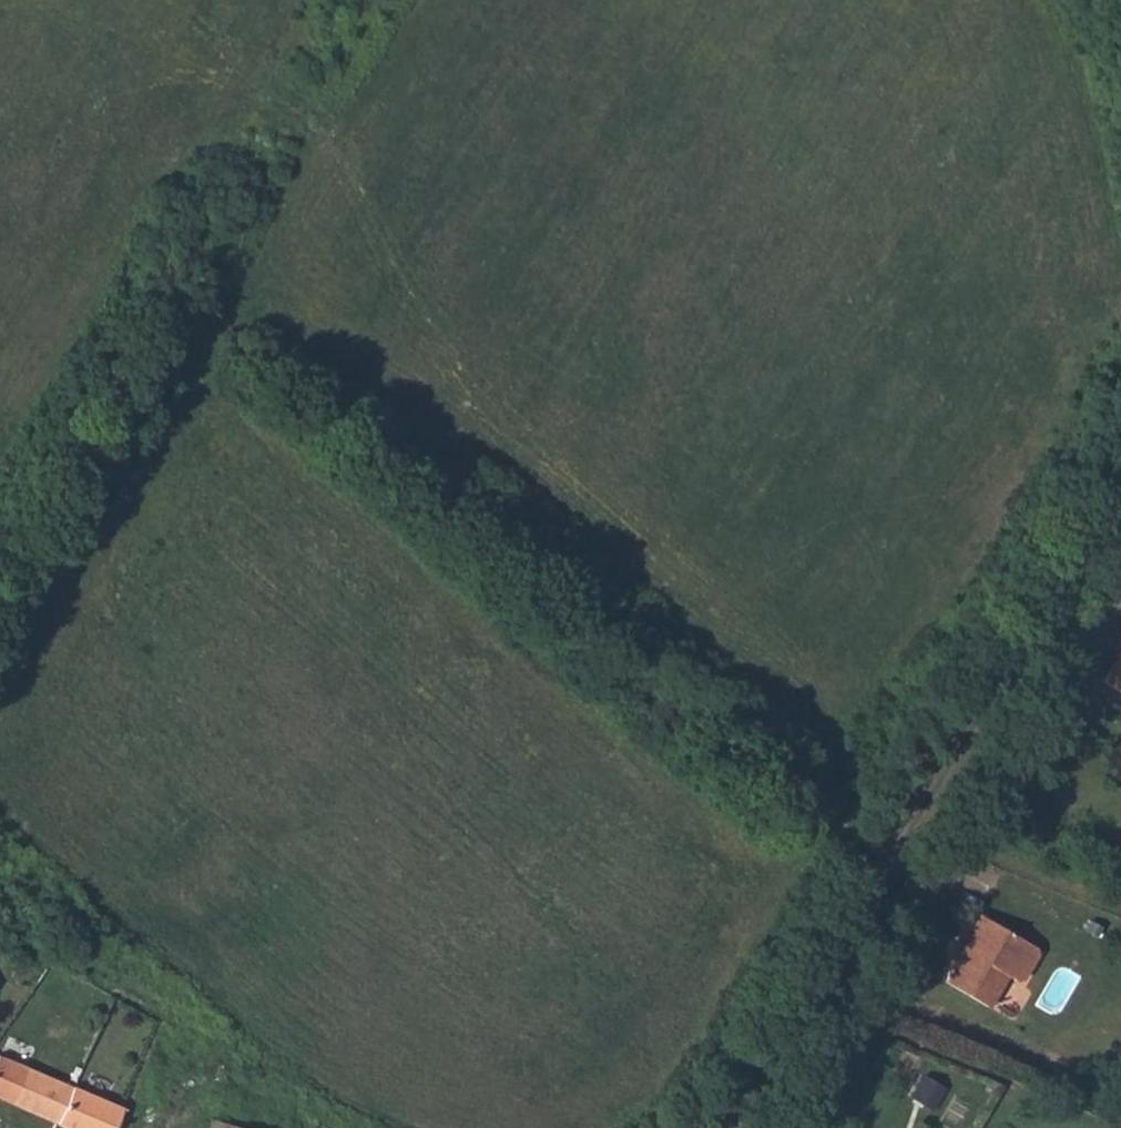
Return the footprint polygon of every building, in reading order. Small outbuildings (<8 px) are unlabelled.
[(1100,679),(1118,690),(1120,684),(1120,649),(1100,679)] [(940,976),(981,1000),(1000,967),(1015,975),(1036,945),(971,906),(941,956),(948,962),(940,976)] [(59,1111),(74,1075),(0,1044),(0,1085),(59,1111)] [(120,1094),(74,1075),(59,1111),(94,1125),(93,1127),(106,1127),(120,1094)] [(909,1095),(933,1109),(945,1090),(920,1075),(909,1095)] [(282,1125),(211,1106),(204,1127),(281,1127),(282,1125)]
